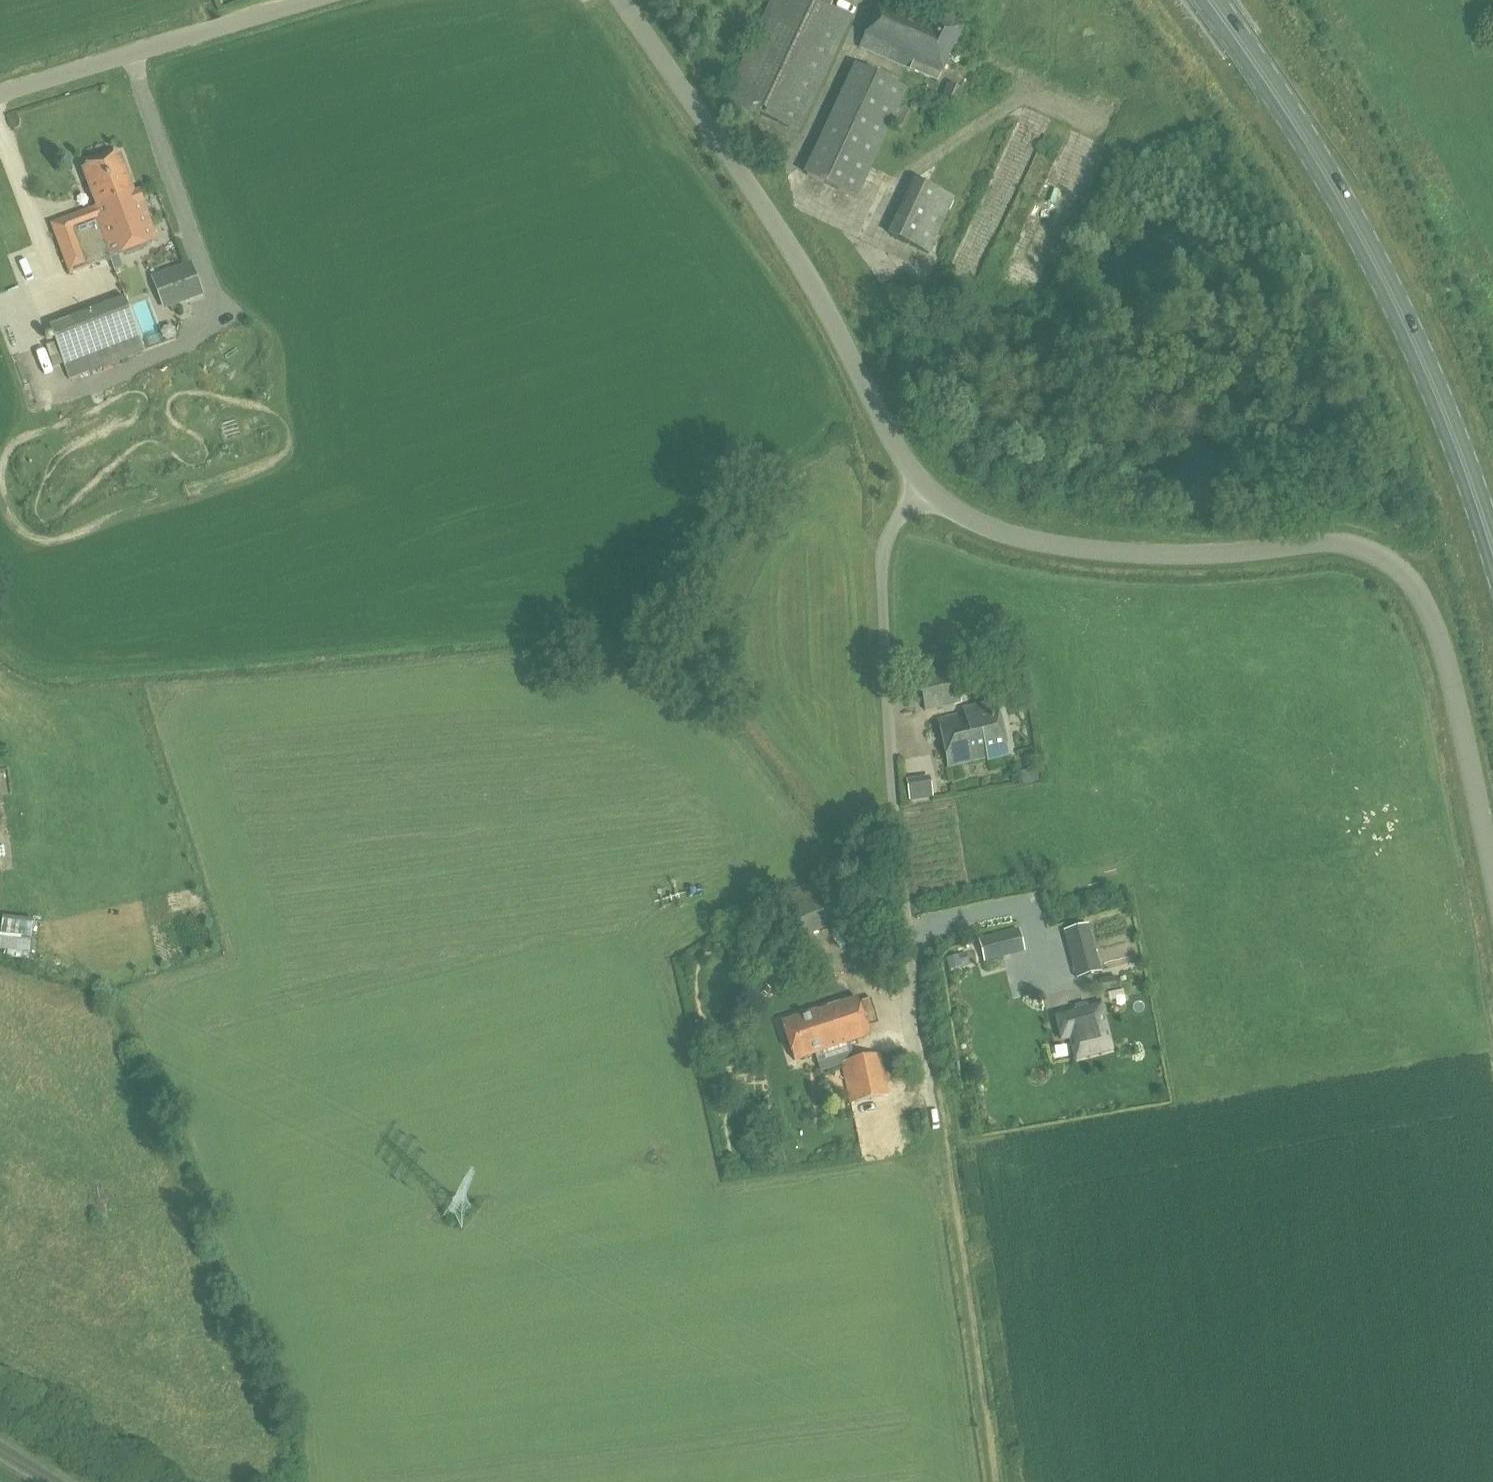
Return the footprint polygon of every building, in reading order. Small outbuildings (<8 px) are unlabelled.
[(800,133),(853,19),(812,0),(770,0),(724,98),(800,133)] [(939,82),(962,30),(936,20),(890,0),(882,0),(861,47),(939,82)] [(809,175),(859,198),(909,89),(859,66),(809,175)] [(940,102),(957,109),(965,91),(948,84),(940,102)] [(52,224),(70,272),(158,240),(139,190),(134,192),(120,156),(84,169),(98,207),(52,224)] [(914,182),(890,235),(927,252),(951,198),(914,182)] [(39,265),(46,282),(55,279),(49,262),(39,265)] [(154,277),(165,307),(201,293),(190,263),(154,277)] [(48,327),(69,380),(145,350),(125,298),(48,327)] [(919,679),(926,712),(956,706),(950,673),(919,679)] [(939,720),(949,766),(988,758),(988,760),(1009,756),(997,701),(964,708),(965,714),(939,720)] [(1023,786),(1039,783),(1037,769),(1021,772),(1023,786)] [(817,900),(788,909),(799,940),(843,924),(832,896),(817,900)] [(1100,971),(1088,925),(1063,931),(1076,978),(1100,971)] [(1003,955),(997,932),(979,936),(985,959),(1003,955)] [(958,955),(947,958),(950,969),(961,966),(958,955)] [(1099,981),(1101,992),(1120,989),(1118,977),(1099,981)] [(870,1036),(858,997),(783,1021),(795,1059),(849,1042),(870,1036)] [(1076,1059),(1114,1049),(1100,999),(1056,1011),(1061,1041),(1070,1038),(1076,1059)] [(855,1059),(843,1061),(843,1063),(842,1064),(850,1103),(889,1095),(880,1054),(855,1059)]
